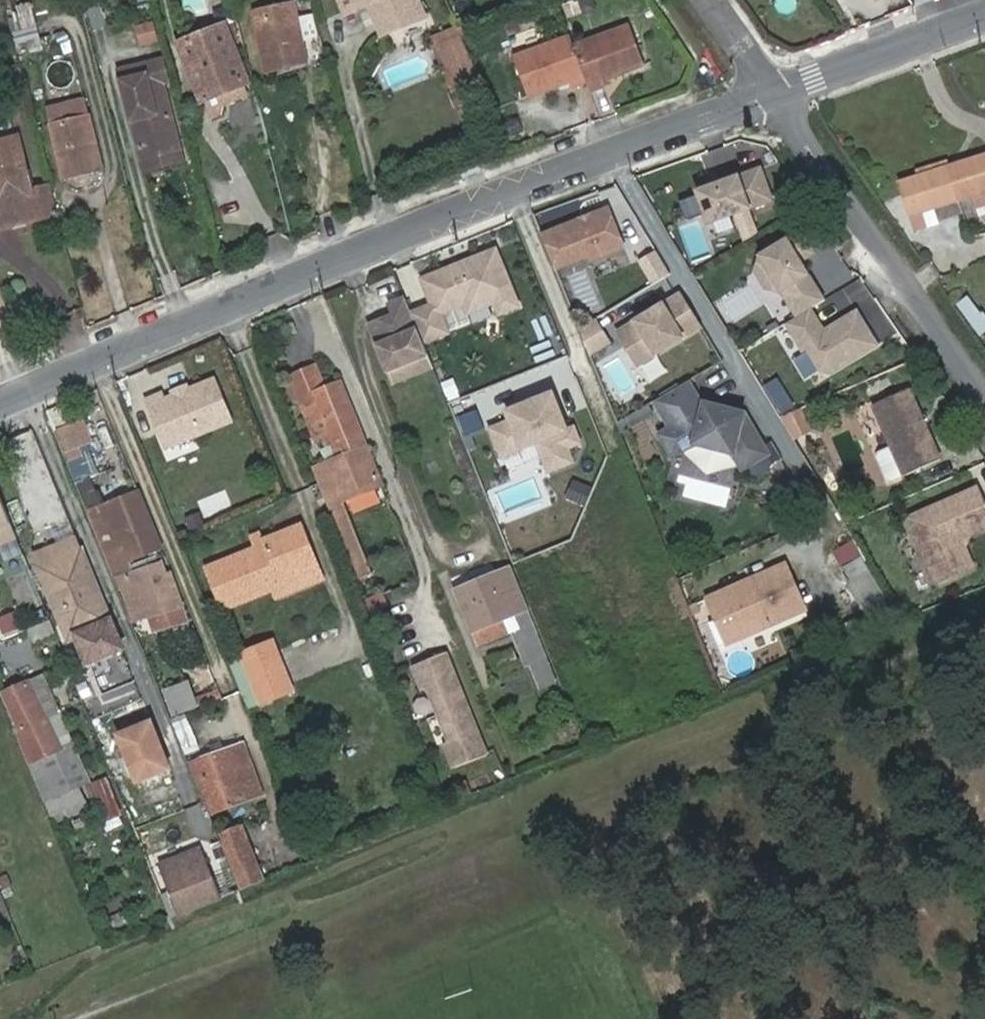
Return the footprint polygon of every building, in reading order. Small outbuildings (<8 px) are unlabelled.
[(359,9),(355,0),(340,0),(346,14),(359,9)] [(359,9),(381,0),(355,0),(359,9)] [(255,12),(266,70),(306,61),(295,3),(255,12)] [(157,22),(136,24),(139,48),(159,46),(157,22)] [(22,30),(30,57),(48,53),(41,25),(22,30)] [(217,95),(244,84),(249,82),(225,25),(180,45),(204,100),(217,95)] [(583,78),(585,83),(586,88),(588,93),(602,88),(601,83),(643,69),(628,26),(572,45),(583,78)] [(570,88),(585,83),(583,78),(572,45),(568,36),(512,56),(526,98),(569,83),(570,88)] [(435,46),(447,74),(463,67),(451,39),(435,46)] [(120,75),(142,157),(180,147),(164,83),(168,82),(163,63),(120,75)] [(250,97),(244,84),(217,95),(222,108),(250,97)] [(85,101),(48,110),(52,126),(89,117),(85,101)] [(52,126),(65,178),(102,169),(89,117),(52,126)] [(3,199),(0,200),(0,229),(0,230),(41,220),(19,136),(0,141),(0,188),(3,199)] [(180,147),(142,157),(145,171),(183,161),(180,147)] [(961,201),(975,196),(979,208),(984,206),(984,156),(951,167),(961,201)] [(951,167),(949,160),(918,170),(920,177),(951,167)] [(762,165),(695,190),(710,230),(777,205),(762,165)] [(924,212),(961,201),(951,167),(920,177),(903,182),(917,230),(929,227),(924,212)] [(609,208),(543,235),(557,269),(591,256),(593,261),(625,248),(609,208)] [(813,292),(817,289),(797,257),(792,260),(785,248),(735,279),(757,314),(796,292),(802,302),(808,299),(811,315),(819,303),(813,292)] [(494,252),(422,278),(445,338),(516,311),(494,252)] [(824,300),(817,289),(813,292),(819,303),(824,300)] [(984,332),(984,313),(970,292),(955,303),(979,336),(984,332)] [(681,294),(618,333),(638,366),(701,328),(681,294)] [(389,319),(371,326),(394,384),(414,376),(412,372),(417,361),(430,357),(407,299),(391,305),(395,316),(398,322),(391,325),(389,319)] [(808,299),(802,302),(807,310),(811,315),(808,299)] [(811,315),(790,327),(819,374),(831,376),(878,347),(858,314),(824,336),(811,315)] [(398,322),(395,316),(389,319),(391,325),(398,322)] [(610,343),(596,320),(581,329),(591,355),(610,343)] [(601,366),(618,399),(636,390),(619,357),(601,366)] [(290,375),(316,437),(322,435),(327,446),(332,444),(338,458),(314,468),(330,508),(344,502),(384,485),(368,448),(359,452),(355,443),(364,439),(341,383),(326,389),(315,364),(290,375)] [(763,384),(778,413),(794,405),(780,376),(763,384)] [(146,403),(167,451),(232,423),(214,380),(189,391),(174,397),(164,402),(162,396),(146,403)] [(707,408),(691,382),(658,401),(674,428),(663,434),(676,455),(698,443),(737,452),(746,468),(771,453),(747,413),(708,403),(707,408)] [(187,387),(173,394),(174,397),(189,391),(187,387)] [(909,389),(873,406),(905,476),(941,459),(909,389)] [(555,395),(510,412),(513,420),(492,428),(503,456),(537,443),(549,473),(573,463),(567,448),(580,443),(574,428),(568,431),(555,395)] [(783,412),(790,439),(812,433),(806,406),(783,412)] [(74,424),(56,431),(66,454),(84,446),(74,424)] [(908,517),(937,583),(973,567),(962,543),(965,536),(984,527),(984,506),(977,487),(908,517)] [(139,493),(88,513),(113,575),(130,568),(127,562),(161,547),(139,493)] [(0,494),(0,546),(18,538),(0,494)] [(377,586),(344,502),(330,508),(363,591),(377,586)] [(266,544),(255,548),(207,567),(223,609),(272,590),(319,572),(300,526),(264,540),(266,544)] [(827,541),(839,560),(848,554),(856,548),(845,530),(827,541)] [(250,537),(255,548),(266,544),(264,540),(261,532),(250,537)] [(76,536),(33,554),(68,639),(112,621),(76,536)] [(836,562),(850,584),(862,576),(848,554),(839,560),(836,562)] [(161,560),(114,578),(132,622),(136,621),(151,616),(156,632),(157,634),(186,625),(181,607),(170,574),(167,575),(161,560)] [(915,568),(922,587),(933,582),(926,563),(915,568)] [(709,601),(729,644),(804,610),(785,567),(709,601)] [(531,665),(547,658),(510,569),(457,591),(480,647),(506,636),(501,623),(516,617),(521,630),(517,632),(531,665)] [(319,572),(272,590),(276,599),(322,581),(319,572)] [(862,576),(850,584),(862,603),(879,592),(867,573),(862,576)] [(156,632),(151,616),(136,621),(142,637),(156,632)] [(501,623),(506,636),(517,632),(521,630),(516,617),(501,623)] [(112,621),(68,639),(79,665),(123,647),(112,621)] [(272,644),(243,656),(264,708),(293,696),(272,644)] [(447,653),(414,667),(424,690),(429,689),(440,716),(467,705),(447,653)] [(559,689),(547,658),(531,665),(542,691),(550,689),(551,692),(559,689)] [(173,717),(200,706),(189,678),(162,689),(173,717)] [(382,685),(387,699),(399,695),(393,681),(382,685)] [(79,788),(46,718),(29,683),(3,695),(19,726),(16,728),(46,801),(79,788)] [(467,705),(440,716),(451,742),(446,744),(455,769),(488,756),(467,705)] [(59,712),(46,718),(79,788),(90,784),(59,712)] [(172,720),(184,752),(199,746),(187,715),(172,720)] [(154,720),(121,734),(141,780),(173,766),(154,720)] [(240,746),(190,763),(210,813),(258,797),(240,746)] [(90,788),(104,822),(119,815),(106,782),(90,788)] [(187,808),(192,837),(209,834),(204,805),(187,808)] [(215,825),(241,889),(264,880),(238,816),(215,825)] [(168,876),(183,913),(219,898),(204,861),(168,876)]
